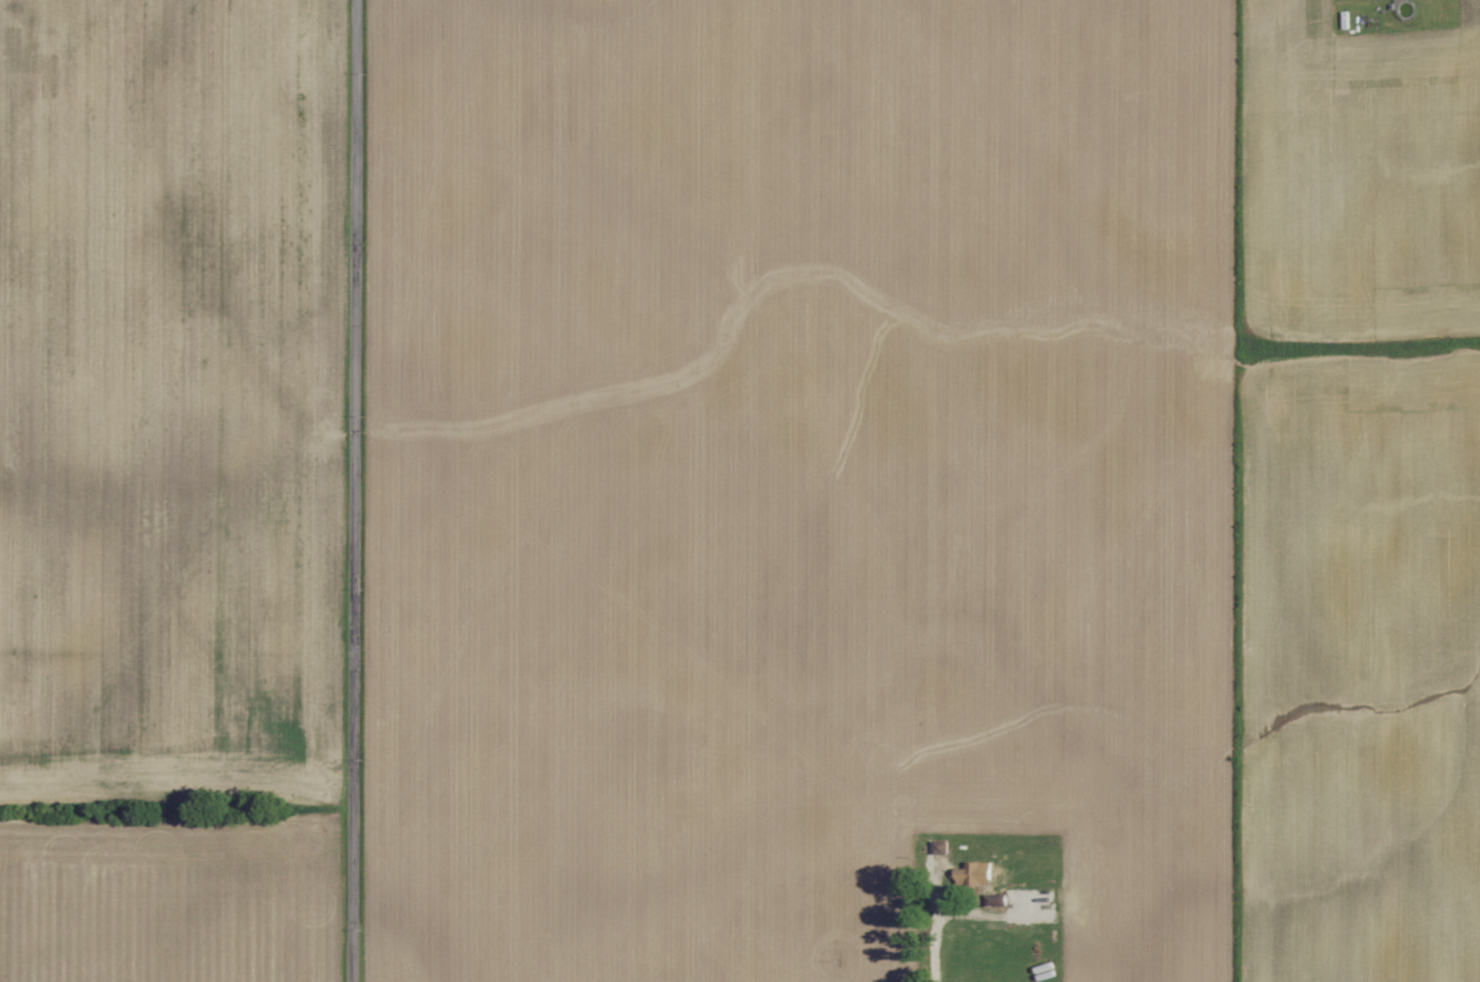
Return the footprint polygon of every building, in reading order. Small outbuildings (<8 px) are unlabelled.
[(970,869),(959,869),(960,885),(980,884),(980,877),(987,877),(986,869),(994,868),(994,862),(970,862),(970,869)]
